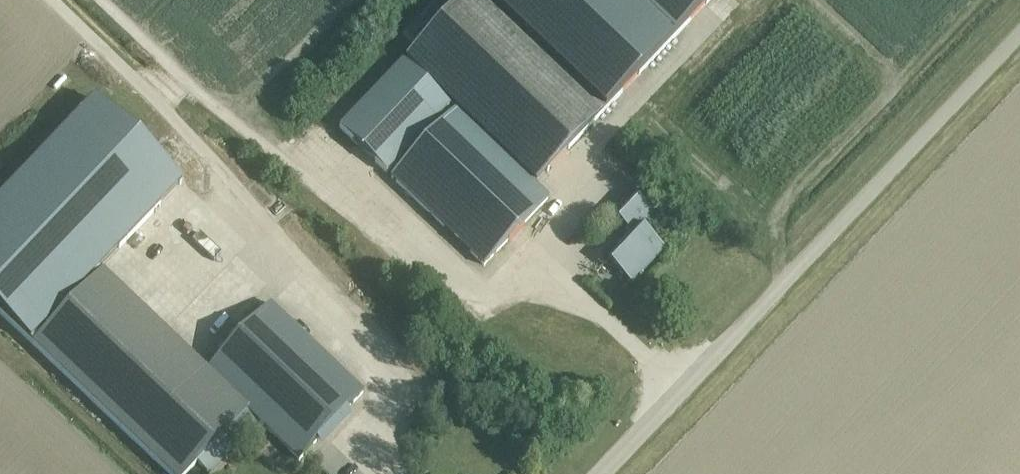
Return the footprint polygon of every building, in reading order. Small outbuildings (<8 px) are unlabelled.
[(417,47),(548,171),(604,113),(485,0),(462,0),(417,47)] [(604,113),(674,39),(633,0),(485,0),(604,113)] [(674,39),(711,0),(633,0),(674,39)] [(387,173),(450,107),(403,62),(340,128),(387,173)] [(32,344),(184,185),(97,102),(0,204),(0,313),(32,344)] [(534,186),(455,110),(392,177),(484,265),(548,199),(534,186)] [(655,218),(634,198),(615,218),(632,235),(607,261),(632,285),(664,250),(643,231),(655,218)] [(157,303),(204,254),(179,231),(133,280),(157,303)] [(32,344),(168,473),(186,473),(222,436),(231,445),(243,432),(251,439),(262,427),(246,412),(247,410),(206,371),(162,329),(102,271),(32,344)] [(270,305),(206,371),(247,410),(299,460),(363,393),(270,305)]
